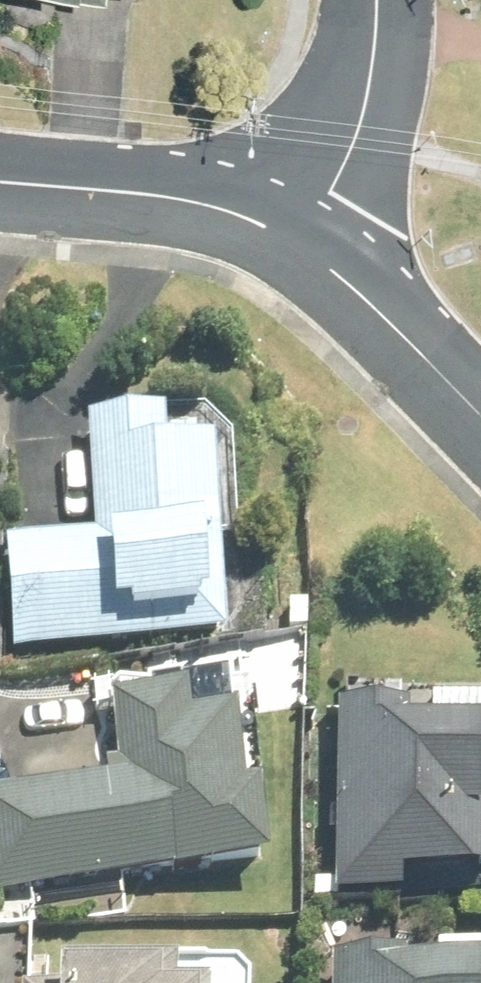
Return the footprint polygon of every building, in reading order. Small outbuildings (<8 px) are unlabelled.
[(101,542),(10,545),(15,653),(234,644),(225,458),(175,462),(173,426),(97,431),(101,542)] [(292,633),(311,633),(312,606),(293,608),(292,633)] [(249,765),(243,707),(241,690),(194,698),(191,684),(189,671),(115,683),(117,690),(122,749),(110,751),(111,766),(0,774),(0,884),(49,878),(277,835),(273,785),(270,785),(268,765),(250,768),(249,765)] [(439,702),(438,723),(417,722),(417,718),(346,715),(342,901),(411,903),(412,888),(480,889),(480,703),(439,702)] [(25,982),(256,982),(257,968),(242,956),(183,952),(183,943),(67,942),(67,950),(65,976),(26,976),(25,982)] [(447,966),(447,980),(416,980),(417,974),(342,971),(342,982),(480,982),(480,966),(447,966)]
